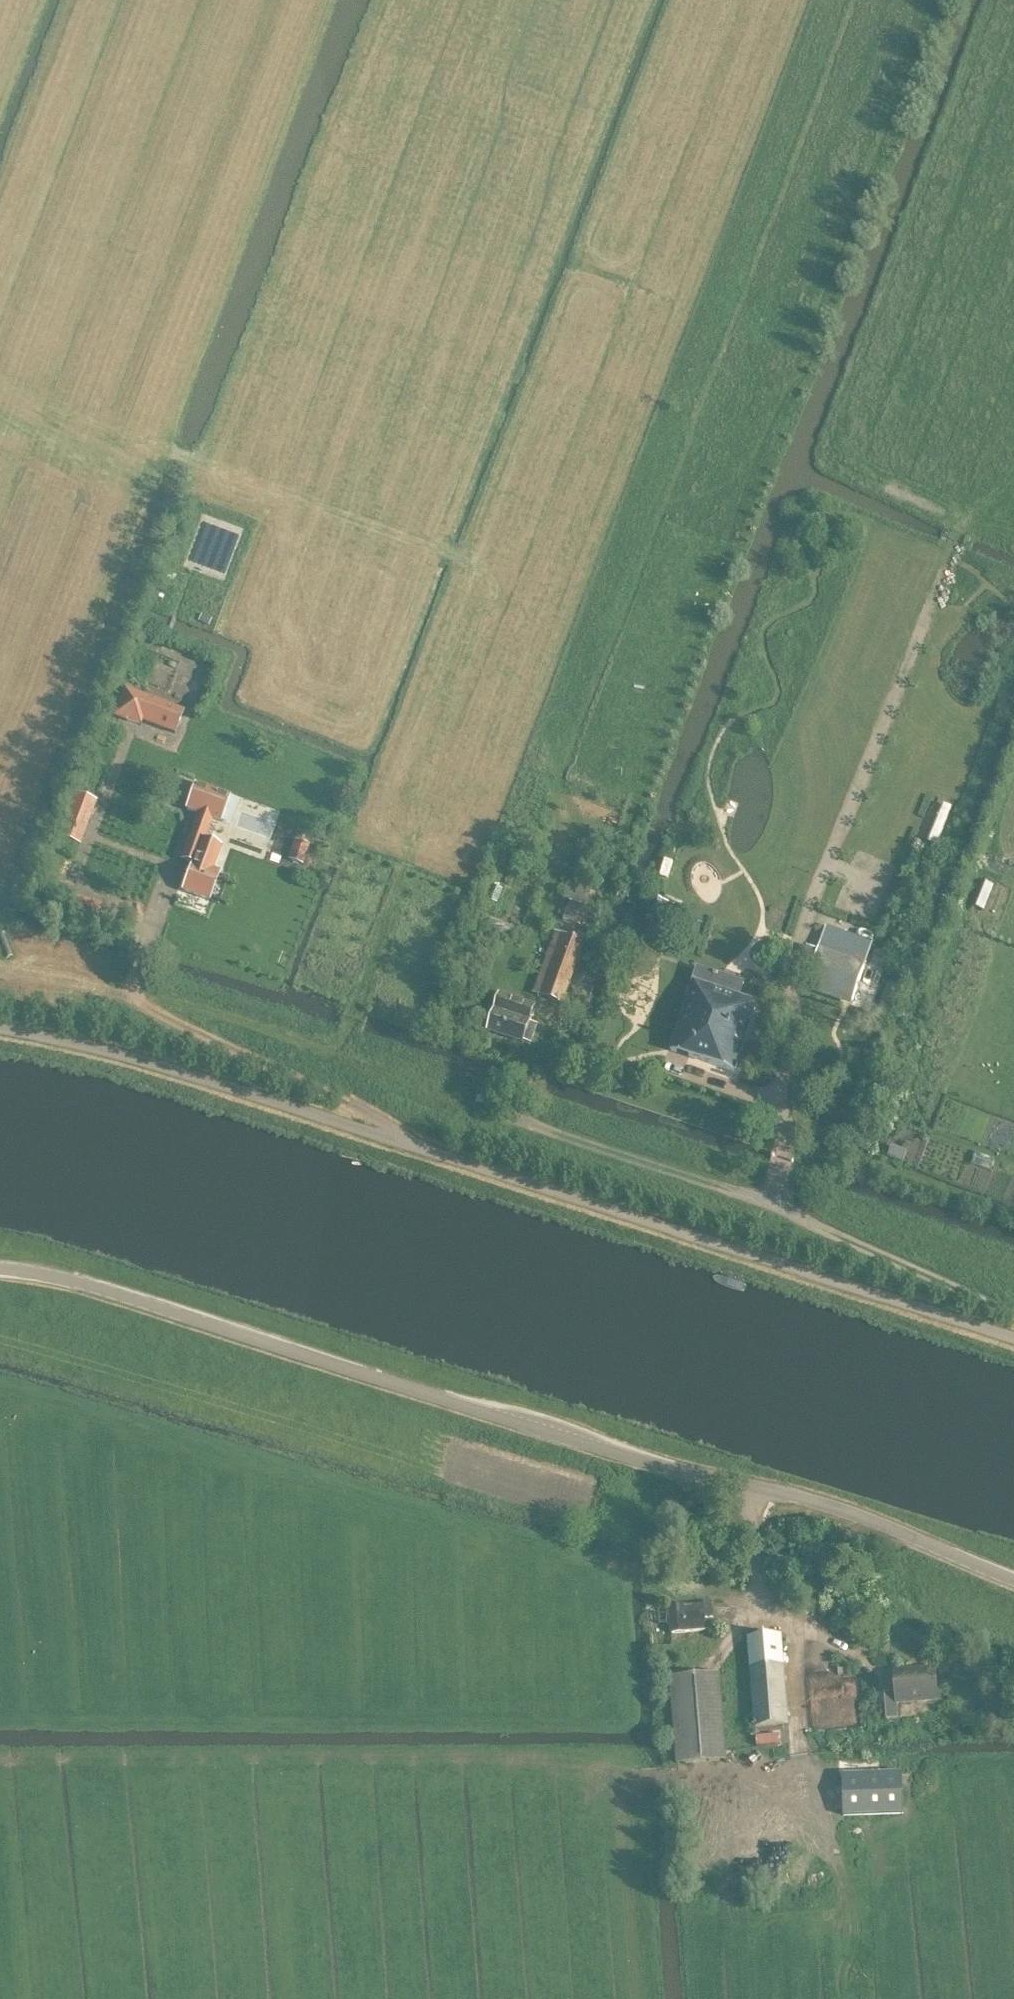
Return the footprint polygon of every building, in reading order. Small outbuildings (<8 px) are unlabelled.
[(175,732),(184,709),(124,687),(113,714),(126,719),(128,714),(175,732)] [(195,782),(186,807),(197,811),(181,857),(192,861),(182,888),(210,898),(220,870),(213,868),(221,845),(205,839),(213,817),(220,819),(229,794),(195,782)] [(96,799),(76,791),(59,835),(79,843),(96,799)] [(308,843),(297,839),(290,858),(302,862),(308,843)] [(994,884),(981,879),(972,905),(985,910),(994,884)] [(652,895),(645,915),(659,920),(666,900),(652,895)] [(579,901),(572,920),(583,924),(591,905),(579,901)] [(806,944),(797,970),(809,974),(804,987),(851,1003),(873,941),(826,925),(818,948),(806,944)] [(546,957),(533,991),(559,1002),(583,943),(566,936),(567,933),(555,929),(545,957),(546,957)] [(756,1003),(694,980),(669,1048),(732,1071),(756,1003)] [(522,1041),(523,1038),(531,1041),(537,1022),(529,1020),(534,1006),(499,994),(487,1030),(522,1041)] [(906,1151),(891,1145),(887,1156),(902,1161),(906,1151)] [(668,1632),(706,1629),(706,1616),(713,1616),(712,1601),(666,1605),(668,1632)] [(789,1722),(782,1632),(747,1635),(754,1725),(789,1722)] [(897,1701),(937,1698),(935,1668),(894,1671),(895,1691),(884,1692),(886,1718),(898,1717),(897,1701)] [(727,1758),(719,1671),(670,1675),(676,1762),(727,1758)] [(901,1772),(842,1773),(843,1813),(847,1813),(904,1812),(903,1772),(901,1772)]
